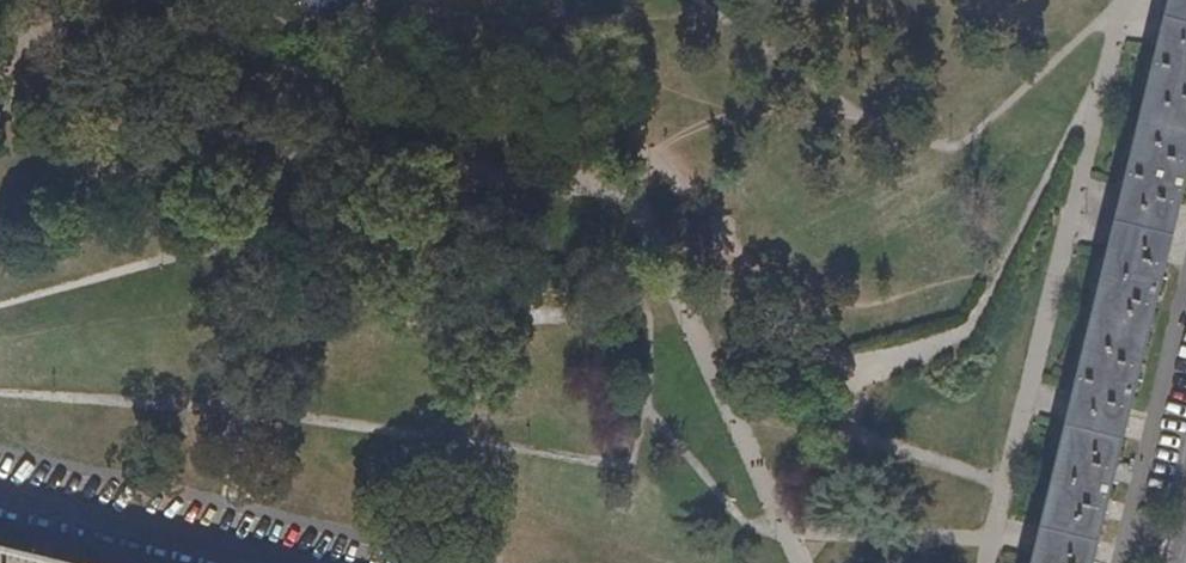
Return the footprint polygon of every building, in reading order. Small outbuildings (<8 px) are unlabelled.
[(1185,181),(1185,0),(1171,0),(1034,562),(1093,562),(1185,181)] [(47,560),(50,548),(33,544),(30,555),(47,560)] [(47,560),(30,555),(0,548),(0,562),(59,562),(47,560)]
